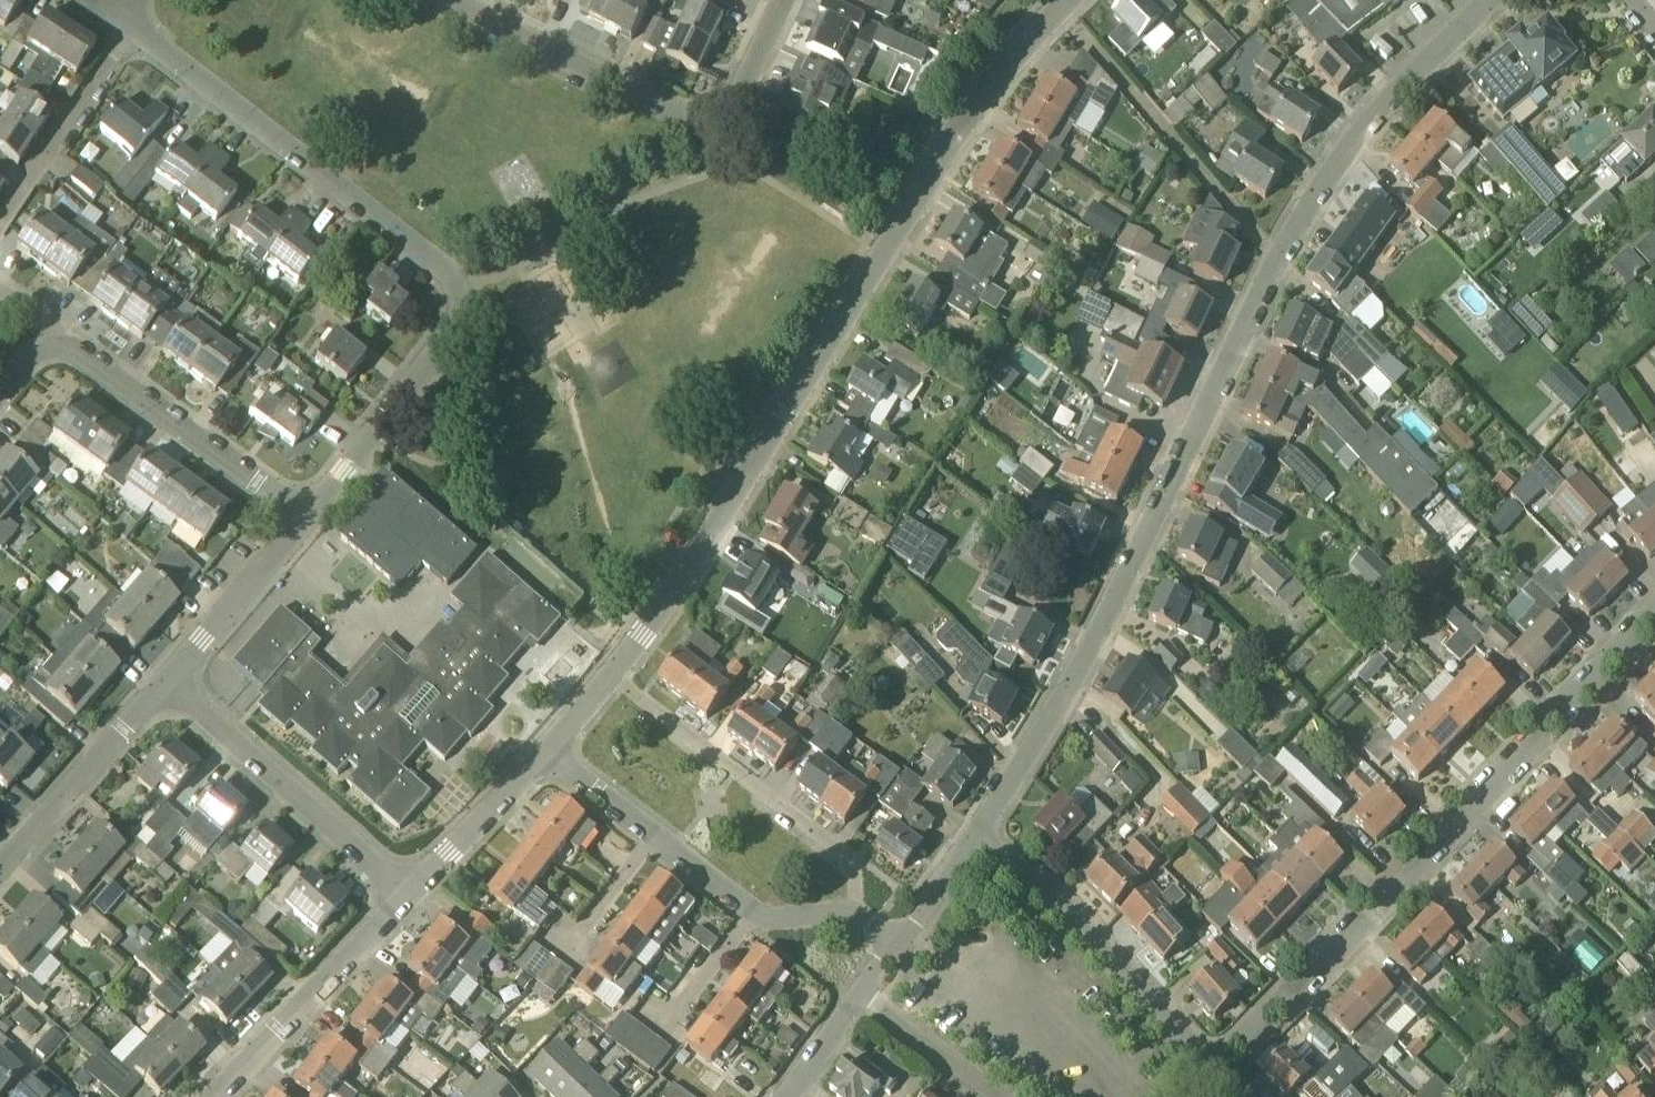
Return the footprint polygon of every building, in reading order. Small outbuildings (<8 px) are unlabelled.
[(4,30),(2,33),(13,40),(27,19),(16,12),(23,1),(23,0),(0,0),(0,27),(4,30)] [(620,0),(587,0),(580,14),(606,27),(620,0)] [(648,10),(639,5),(642,0),(620,0),(606,27),(632,41),(648,10)] [(679,33),(695,41),(711,48),(724,21),(715,17),(720,5),(710,0),(695,0),(694,1),(693,0),(689,0),(682,15),(687,17),(679,33)] [(859,3),(857,8),(888,22),(899,0),(851,0),(859,3)] [(1125,58),(1174,9),(1166,0),(1151,0),(1144,6),(1138,0),(1131,0),(1114,17),(1123,27),(1109,41),(1125,58)] [(1283,7),(1302,28),(1323,10),(1314,0),(1292,0),(1291,1),(1283,7)] [(1323,10),(1347,36),(1349,37),(1384,10),(1386,13),(1404,0),(1314,0),(1323,10)] [(827,5),(822,16),(807,48),(846,66),(856,43),(872,51),(874,47),(881,31),(882,29),(854,16),(853,17),(827,5)] [(1347,36),(1323,10),(1302,28),(1326,54),(1313,67),(1339,94),(1361,73),(1336,46),(1347,36)] [(71,31),(46,15),(39,27),(27,19),(13,40),(11,43),(38,61),(30,73),(40,80),(71,31)] [(699,74),(711,48),(695,41),(679,33),(668,28),(656,21),(643,46),(658,55),(655,62),(678,73),(681,65),(699,74)] [(1237,46),(1236,46),(1228,37),(1215,25),(1203,37),(1224,59),(1237,46)] [(1552,31),(1548,26),(1527,44),(1521,36),(1508,47),(1509,48),(1470,81),(1504,122),(1510,117),(1519,128),(1539,112),(1536,109),(1548,98),(1542,90),(1575,63),(1561,46),(1563,45),(1560,41),(1563,39),(1562,35),(1558,30),(1553,29),(1552,31)] [(75,78),(95,47),(71,31),(40,80),(30,73),(22,85),(45,100),(53,88),(52,87),(63,70),(75,78)] [(881,31),(874,47),(885,51),(892,35),(881,31)] [(1274,79),(1282,66),(1263,54),(1255,67),(1274,79)] [(801,60),(780,106),(826,127),(841,93),(847,96),(853,83),(801,60)] [(1118,92),(1099,69),(1088,87),(1072,77),(1064,91),(1048,81),(1033,105),(1064,124),(1073,129),(1074,130),(1074,129),(1091,139),(1105,116),(1104,115),(1118,92)] [(1228,102),(1208,77),(1193,91),(1202,102),(1213,115),(1228,102)] [(34,143),(49,119),(38,111),(45,100),(22,85),(15,97),(19,99),(3,123),(34,143)] [(1302,144),(1320,117),(1274,87),(1266,99),(1267,100),(1257,114),(1262,117),(1270,122),(1302,144)] [(134,156),(168,114),(155,104),(142,121),(120,104),(100,130),(134,156)] [(1065,155),(1050,146),(1064,124),(1033,105),(1019,128),(1031,136),(1025,146),(1059,166),(1065,155)] [(1654,159),(1654,117),(1654,115),(1623,143),(1636,157),(1621,170),(1631,181),(1654,159)] [(1450,174),(1463,160),(1472,149),(1458,137),(1459,137),(1435,116),(1413,142),(1436,163),(1436,162),(1450,174)] [(34,143),(3,123),(0,128),(0,169),(6,160),(18,168),(34,143)] [(1514,129),(1491,147),(1514,173),(1548,212),(1567,194),(1514,129)] [(1266,200),(1283,173),(1254,154),(1259,146),(1241,134),(1224,160),(1241,171),(1235,180),(1266,200)] [(1436,163),(1413,142),(1390,168),(1420,194),(1408,208),(1437,235),(1451,219),(1434,203),(1443,193),(1424,177),(1436,163)] [(1019,155),(1002,144),(988,168),(1018,186),(1032,163),(1053,175),(1059,166),(1025,146),(1019,155)] [(1132,165),(1153,177),(1164,158),(1143,145),(1132,165)] [(157,174),(176,188),(186,196),(219,153),(209,146),(196,163),(175,147),(169,156),(158,147),(140,169),(136,176),(148,185),(157,174)] [(1491,147),(1481,156),(1503,182),(1514,173),(1491,147)] [(217,220),(236,194),(216,179),(229,161),(219,153),(186,196),(183,200),(177,208),(190,218),(199,207),(217,220)] [(1566,160),(1550,172),(1562,188),(1578,176),(1566,160)] [(125,189),(136,176),(140,169),(130,161),(108,191),(118,199),(120,197),(119,196),(125,189)] [(96,198),(104,188),(78,168),(70,178),(96,198)] [(1010,214),(1003,210),(1017,187),(1018,186),(988,168),(973,192),(990,202),(984,212),(1004,223),(1010,214)] [(137,199),(125,189),(119,196),(120,197),(131,206),(137,199)] [(1193,270),(1224,285),(1239,254),(1230,249),(1237,236),(1239,231),(1222,222),(1225,215),(1209,195),(1201,212),(1200,211),(1183,245),(1201,254),(1193,270)] [(1594,230),(1618,207),(1606,195),(1582,218),(1594,230)] [(1353,278),(1353,277),(1396,219),(1367,197),(1324,256),(1353,278)] [(268,259),(300,217),(291,210),(278,226),(257,211),(238,236),(258,251),(252,258),(262,266),(268,259)] [(1107,212),(1094,233),(1112,244),(1125,223),(1107,212)] [(43,268),(67,237),(40,217),(17,248),(43,268)] [(299,283),(318,258),(297,243),(311,225),(300,217),(268,259),(279,267),(299,283)] [(994,241),(983,235),(983,234),(956,217),(937,248),(949,255),(936,277),(949,285),(980,304),(989,289),(985,286),(1009,247),(995,239),(994,241)] [(85,287),(115,246),(79,220),(67,237),(43,268),(69,287),(70,285),(75,279),(85,287)] [(1166,272),(1173,256),(1152,246),(1155,240),(1128,226),(1117,248),(1143,260),(1166,272)] [(1533,229),(1523,238),(1534,249),(1543,239),(1533,229)] [(1637,253),(1652,269),(1654,266),(1654,236),(1637,253)] [(1050,275),(1061,260),(1035,242),(1024,258),(1050,275)] [(116,321),(139,289),(115,270),(127,255),(115,246),(85,287),(95,294),(91,300),(90,301),(116,321)] [(1627,250),(1608,268),(1628,288),(1647,270),(1627,250)] [(1353,278),(1324,256),(1315,268),(1312,269),(1309,273),(1309,276),(1306,280),(1334,301),(1332,304),(1344,315),(1351,320),(1373,294),(1353,277),(1353,278)] [(1158,287),(1166,272),(1143,260),(1135,276),(1158,287)] [(388,329),(407,305),(394,295),(397,290),(377,275),(352,308),(359,313),(362,309),(388,329)] [(173,298),(147,279),(139,289),(116,321),(142,340),(143,337),(147,332),(158,340),(185,304),(188,299),(177,291),(173,298)] [(940,302),(941,301),(914,285),(891,323),(918,339),(936,308),(940,302)] [(943,297),(941,301),(940,302),(970,320),(980,304),(949,285),(942,296),(943,297)] [(1213,309),(1171,289),(1163,306),(1157,303),(1147,324),(1163,336),(1167,326),(1198,341),(1213,309)] [(189,374),(212,343),(212,342),(221,330),(185,304),(158,340),(168,348),(164,353),(163,354),(189,374)] [(1163,409),(1183,369),(1174,365),(1182,350),(1163,336),(1147,324),(1116,308),(1104,332),(1100,340),(1108,344),(1102,357),(1118,365),(1103,396),(1138,412),(1144,400),(1163,409)] [(1352,378),(1368,361),(1352,346),(1333,326),(1321,314),(1317,323),(1292,311),(1276,346),(1302,358),(1303,356),(1319,364),(1325,351),(1352,378)] [(1554,327),(1541,313),(1526,326),(1539,341),(1554,327)] [(1352,346),(1368,361),(1375,369),(1376,370),(1388,357),(1365,333),(1352,346)] [(345,385),(353,376),(364,360),(334,337),(315,363),(345,385)] [(259,355),(241,342),(231,356),(212,343),(189,374),(215,393),(216,390),(220,385),(231,393),(254,362),(259,355)] [(878,408),(888,392),(900,400),(904,402),(917,381),(923,385),(933,369),(895,345),(885,362),(894,367),(887,378),(865,365),(850,391),(878,408)] [(1315,414),(1347,448),(1411,516),(1438,490),(1409,461),(1391,442),(1375,426),(1365,435),(1320,384),(1321,381),(1270,358),(1257,388),(1308,410),(1310,412),(1315,414)] [(1556,368),(1545,379),(1575,408),(1586,397),(1556,368)] [(1299,425),(1306,410),(1310,412),(1308,410),(1257,388),(1244,416),(1274,431),(1275,430),(1295,439),(1301,426),(1299,425)] [(279,411),(266,401),(254,416),(267,426),(267,427),(263,432),(275,441),(278,436),(293,447),(304,433),(307,435),(320,419),(300,404),(295,411),(285,403),(279,411)] [(79,454),(103,421),(76,402),(53,434),(54,435),(53,436),(79,454)] [(1130,476),(1144,449),(1113,433),(1120,421),(1097,409),(1085,433),(1107,444),(1099,460),(1130,476)] [(21,450),(48,472),(57,462),(42,450),(53,436),(54,435),(53,434),(37,421),(24,436),(30,440),(21,450)] [(113,484),(134,455),(123,447),(128,440),(103,421),(79,454),(104,473),(103,476),(113,484)] [(881,431),(870,424),(863,435),(874,442),(879,445),(890,452),(897,440),(881,431)] [(861,464),(850,458),(861,440),(839,426),(833,435),(825,431),(808,458),(829,471),(831,470),(840,475),(854,484),(865,467),(861,464)] [(1640,426),(1624,436),(1637,456),(1653,446),(1640,426)] [(1401,432),(1391,442),(1409,461),(1419,452),(1420,451),(1401,432)] [(1325,482),(1310,467),(1291,446),(1277,460),(1312,496),(1325,482)] [(1028,453),(1022,449),(1014,458),(1023,465),(1045,482),(1055,469),(1031,450),(1028,453)] [(39,483),(48,472),(21,450),(13,460),(8,456),(6,454),(0,462),(0,492),(15,504),(27,489),(28,490),(36,480),(39,483)] [(1277,521),(1279,516),(1247,498),(1265,467),(1234,450),(1232,453),(1228,454),(1224,460),(1225,465),(1204,502),(1266,538),(1269,533),(1278,539),(1286,526),(1277,521)] [(1099,461),(1086,453),(1078,469),(1066,462),(1060,472),(1064,474),(1087,486),(1086,487),(1117,503),(1130,476),(1099,460),(1099,461)] [(175,474),(149,455),(143,463),(134,455),(113,484),(124,491),(127,488),(152,506),(175,474)] [(1005,456),(996,468),(1009,478),(1018,467),(1005,456)] [(1637,467),(1628,456),(1613,470),(1612,470),(1621,481),(1637,467)] [(1539,458),(1510,494),(1523,508),(1542,490),(1552,500),(1564,489),(1565,488),(1557,478),(1558,477),(1539,458)] [(57,462),(48,472),(54,478),(59,481),(67,471),(57,462)] [(1045,482),(1023,465),(1011,480),(1032,497),(1045,482)] [(1580,475),(1571,465),(1558,477),(1557,478),(1565,488),(1564,489),(1596,524),(1613,509),(1581,474),(1580,475)] [(177,524),(200,492),(175,474),(152,506),(177,524)] [(342,537),(401,588),(422,563),(448,586),(478,552),(394,478),(392,480),(385,475),(377,485),(383,490),(342,537)] [(1581,537),(1596,524),(1564,489),(1552,500),(1550,502),(1581,537)] [(2,519),(15,504),(0,492),(0,549),(1,550),(17,531),(2,519)] [(204,543),(227,511),(200,492),(177,524),(204,543)] [(1654,492),(1639,505),(1654,524),(1654,494),(1654,492)] [(803,568),(814,551),(799,542),(815,516),(817,511),(787,493),(766,527),(776,533),(767,546),(803,568)] [(1636,502),(1621,514),(1626,521),(1617,529),(1629,544),(1634,541),(1649,560),(1654,555),(1654,524),(1639,505),(1636,502)] [(1074,517),(1054,507),(1039,537),(1061,548),(1062,545),(1089,558),(1105,527),(1076,513),(1074,517)] [(1497,514),(1488,524),(1501,536),(1510,527),(1497,514)] [(883,549),(893,532),(869,517),(859,534),(883,549)] [(1220,587),(1232,562),(1238,548),(1221,540),(1222,538),(1193,525),(1179,556),(1208,570),(1203,579),(1220,587)] [(902,526),(886,553),(910,566),(925,539),(902,526)] [(1615,556),(1602,543),(1592,553),(1588,550),(1575,563),(1609,599),(1628,579),(1610,561),(1615,556)] [(169,544),(161,553),(182,573),(192,582),(201,572),(169,544)] [(161,553),(151,564),(178,587),(183,592),(184,592),(192,582),(182,573),(161,553)] [(769,596),(778,581),(762,572),(768,563),(752,554),(747,563),(750,564),(737,584),(732,581),(723,594),(757,616),(769,596)] [(539,647),(562,620),(489,556),(451,599),(466,612),(450,630),(443,623),(411,660),(415,663),(409,669),(385,648),(337,703),(299,671),(322,644),(282,609),(234,664),(269,696),(259,708),(286,731),(292,724),(317,746),(311,752),(338,776),(349,764),(358,772),(348,784),(400,831),(432,795),(403,769),(425,744),(445,762),(468,736),(472,739),(495,712),(488,706),(510,679),(503,673),(532,640),(539,647)] [(1277,597),(1293,579),(1269,556),(1253,574),(1277,597)] [(1609,599),(1575,563),(1561,578),(1557,574),(1551,580),(1543,573),(1540,575),(1532,583),(1557,607),(1564,600),(1568,596),(1572,601),(1589,618),(1609,599)] [(170,597),(177,587),(151,564),(143,574),(146,576),(125,601),(155,628),(177,603),(170,597)] [(1039,664),(1043,658),(1040,655),(1053,632),(1003,605),(1011,590),(988,578),(980,592),(992,599),(985,612),(983,615),(999,624),(1013,631),(1003,649),(995,664),(1011,672),(1018,658),(1034,667),(1036,664),(1039,664)] [(1557,607),(1532,583),(1524,592),(1523,593),(1536,605),(1517,625),(1553,658),(1571,639),(1552,622),(1556,618),(1555,617),(1560,611),(1557,607)] [(1205,645),(1213,628),(1202,622),(1208,609),(1191,601),(1164,588),(1149,621),(1176,633),(1177,631),(1205,645)] [(155,628),(125,601),(112,590),(83,625),(91,632),(93,632),(124,660),(125,659),(119,655),(127,645),(133,650),(134,651),(155,628)] [(979,591),(971,605),(985,612),(992,599),(980,592),(979,591)] [(1534,680),(1553,658),(1517,625),(1517,626),(1529,638),(1517,652),(1512,648),(1516,643),(1497,626),(1488,618),(1475,631),(1454,611),(1445,621),(1451,626),(1459,634),(1475,648),(1483,640),(1484,641),(1512,667),(1515,663),(1534,680)] [(91,632),(83,625),(55,659),(96,695),(118,671),(116,669),(111,665),(119,655),(124,660),(93,632),(91,632)] [(994,663),(957,626),(956,628),(947,628),(939,637),(939,643),(948,652),(957,652),(964,659),(956,675),(964,685),(965,684),(980,692),(971,708),(1003,725),(1005,721),(1008,721),(1012,713),(1010,711),(1017,698),(1001,689),(1003,685),(987,677),(994,663)] [(932,690),(946,677),(900,627),(886,639),(916,671),(932,689),(932,690)] [(1475,648),(1459,634),(1445,649),(1461,663),(1475,648)] [(706,673),(721,653),(698,636),(683,656),(682,655),(660,683),(684,701),(706,673)] [(1172,673),(1184,660),(1167,643),(1154,656),(1172,673)] [(777,681),(792,661),(779,651),(763,671),(777,681)] [(1381,672),(1388,663),(1381,656),(1373,665),(1381,672)] [(96,695),(55,659),(43,673),(55,683),(46,693),(29,678),(19,690),(59,724),(68,714),(75,720),(96,695)] [(1162,703),(1171,691),(1157,681),(1158,679),(1131,660),(1105,697),(1131,716),(1148,693),(1162,703)] [(721,684),(706,673),(684,701),(708,720),(730,691),(728,689),(743,670),(735,664),(721,684)] [(1485,713),(1505,691),(1478,665),(1458,687),(1485,713)] [(916,671),(908,678),(923,695),(931,688),(916,671)] [(845,684),(832,674),(815,696),(828,706),(845,684)] [(1642,714),(1654,726),(1654,681),(1654,680),(1635,700),(1645,710),(1642,714)] [(1463,736),(1485,713),(1458,687),(1435,710),(1463,736)] [(754,755),(776,726),(774,725),(762,716),(771,705),(774,701),(777,696),(767,688),(752,708),(751,707),(729,736),(754,755)] [(546,693),(537,703),(548,713),(557,702),(546,693)] [(1435,711),(1422,699),(1406,716),(1400,710),(1393,717),(1412,735),(1439,761),(1463,736),(1435,710),(1435,711)] [(31,737),(45,721),(34,712),(20,728),(31,737)] [(776,726),(754,755),(777,772),(798,744),(797,743),(801,739),(812,748),(831,723),(828,721),(818,713),(811,722),(810,721),(804,717),(789,737),(776,726)] [(5,746),(4,745),(16,731),(0,717),(0,752),(5,746)] [(1159,721),(1141,723),(1143,741),(1161,739),(1159,721)] [(830,769),(846,748),(853,739),(831,723),(812,748),(824,757),(821,761),(819,760),(798,789),(822,807),(844,779),(854,765),(853,765),(843,778),(830,769)] [(1635,743),(1613,723),(1592,745),(1623,776),(1648,750),(1637,740),(1635,743)] [(16,731),(4,745),(5,746),(0,752),(0,785),(7,791),(33,761),(20,750),(31,737),(20,728),(17,732),(16,731)] [(1399,748),(1380,729),(1362,749),(1381,767),(1392,756),(1419,782),(1439,761),(1412,735),(1399,748)] [(1114,775),(1128,761),(1129,761),(1100,731),(1085,746),(1114,775)] [(1244,784),(1254,773),(1263,764),(1258,757),(1231,732),(1218,746),(1233,760),(1244,772),(1239,778),(1244,784)] [(938,768),(925,785),(923,788),(952,809),(976,775),(985,762),(957,742),(953,748),(938,737),(923,757),(938,768)] [(156,787),(170,800),(171,798),(197,769),(168,744),(137,780),(152,792),(156,787)] [(1592,788),(1602,798),(1623,776),(1592,745),(1570,768),(1591,789),(1592,788)] [(1198,755),(1172,757),(1174,775),(1200,773),(1198,755)] [(879,760),(876,757),(864,773),(854,765),(844,779),(822,807),(845,825),(867,797),(865,796),(868,792),(881,802),(896,781),(901,775),(880,759),(879,760)] [(1263,764),(1254,773),(1271,789),(1286,773),(1270,758),(1269,757),(1263,764)] [(1646,772),(1654,780),(1654,762),(1646,772)] [(1306,771),(1296,782),(1335,818),(1346,807),(1307,770),(1306,771)] [(1130,772),(1120,781),(1130,793),(1140,784),(1130,772)] [(1378,793),(1359,775),(1349,785),(1368,804),(1353,820),(1377,843),(1404,815),(1380,791),(1378,793)] [(881,802),(880,802),(891,810),(899,800),(910,809),(918,798),(896,781),(881,802)] [(1533,807),(1564,837),(1586,815),(1575,805),(1576,804),(1554,784),(1533,807)] [(1193,839),(1213,819),(1180,785),(1159,805),(1193,839)] [(188,825),(177,815),(156,838),(146,850),(162,864),(173,851),(168,847),(182,832),(206,853),(207,851),(214,843),(221,835),(222,836),(244,811),(217,787),(195,813),(197,815),(188,825)] [(1278,838),(1324,882),(1344,861),(1313,831),(1321,824),(1298,802),(1285,790),(1281,794),(1293,806),(1283,817),(1282,818),(1290,825),(1278,838)] [(1114,820),(1101,807),(1093,799),(1076,817),(1061,803),(1035,830),(1058,852),(1069,840),(1082,853),(1097,837),(1114,820)] [(912,810),(910,809),(899,800),(891,810),(905,821),(899,829),(896,826),(878,850),(905,871),(922,847),(918,844),(934,824),(914,808),(912,810)] [(580,853),(597,831),(561,802),(543,825),(568,845),(568,844),(580,853)] [(156,838),(177,815),(166,805),(165,804),(160,810),(145,828),(151,834),(156,838)] [(1564,857),(1553,847),(1564,837),(1533,807),(1511,830),(1532,850),(1533,849),(1537,853),(1529,861),(1577,907),(1585,899),(1573,888),(1576,885),(1556,866),(1564,857)] [(1634,848),(1653,829),(1635,811),(1617,830),(1618,830),(1634,848)] [(1608,820),(1597,832),(1607,842),(1618,830),(1617,830),(1608,820)] [(550,868),(568,845),(543,825),(525,848),(550,868)] [(112,884),(131,862),(119,852),(121,849),(96,827),(75,851),(112,884)] [(232,846),(225,854),(219,861),(216,864),(238,883),(253,866),(268,878),(291,852),(264,829),(242,854),(232,846)] [(1634,848),(1618,830),(1607,842),(1602,846),(1629,872),(1643,857),(1634,848)] [(1300,906),(1324,882),(1278,838),(1270,846),(1279,854),(1263,870),(1273,880),(1300,906)] [(1115,907),(1161,859),(1142,841),(1129,854),(1136,861),(1126,872),(1111,858),(1089,881),(1115,907)] [(174,875),(162,864),(146,850),(141,846),(132,856),(165,885),(174,875)] [(1515,889),(1527,877),(1516,867),(1517,866),(1495,846),(1473,870),(1494,890),(1505,879),(1515,889)] [(533,891),(550,868),(525,848),(508,871),(533,891)] [(93,906),(112,884),(75,851),(54,875),(79,897),(80,896),(93,906)] [(1261,893),(1255,888),(1256,886),(1232,864),(1220,876),(1237,892),(1237,893),(1277,930),(1300,906),(1273,880),(1261,893)] [(278,887),(272,894),(292,911),(317,933),(346,900),(327,884),(323,889),(310,877),(306,881),(293,870),(278,887)] [(1480,926),(1491,913),(1481,904),(1494,890),(1473,870),(1452,892),(1473,912),(1469,916),(1480,926)] [(515,914),(533,891),(508,871),(490,894),(515,914)] [(639,904),(663,923),(684,897),(659,878),(639,904)] [(1121,914),(1132,926),(1165,962),(1188,942),(1155,905),(1163,897),(1152,886),(1121,914)] [(1554,886),(1546,894),(1557,905),(1565,897),(1554,886)] [(1277,930),(1237,893),(1225,905),(1218,898),(1203,915),(1223,934),(1230,926),(1257,951),(1277,930)] [(13,923),(38,945),(56,925),(58,922),(33,900),(13,923)] [(663,923),(639,904),(636,907),(618,931),(643,950),(649,942),(663,923)] [(111,946),(113,944),(120,935),(88,907),(79,918),(100,936),(111,946)] [(1443,963),(1464,942),(1453,932),(1454,931),(1433,911),(1411,934),(1432,955),(1433,954),(1443,963)] [(487,945),(498,932),(474,914),(457,936),(442,925),(425,947),(467,979),(468,978),(470,979),(478,969),(493,949),(487,945)] [(91,947),(100,936),(79,918),(70,929),(91,947)] [(246,937),(239,932),(226,920),(217,930),(236,948),(246,937)] [(49,956),(49,955),(38,945),(13,923),(0,938),(0,954),(17,969),(18,968),(31,979),(50,957),(49,956)] [(634,986),(643,973),(631,964),(643,950),(618,931),(597,958),(634,986)] [(1580,932),(1563,950),(1589,976),(1607,958),(1580,932)] [(1422,986),(1433,975),(1422,965),(1432,955),(1411,934),(1390,956),(1411,977),(1412,976),(1422,986)] [(270,937),(259,949),(276,964),(287,951),(270,937)] [(1490,972),(1502,960),(1480,939),(1469,951),(1490,972)] [(1226,982),(1242,968),(1219,941),(1208,951),(1223,967),(1217,973),(1216,972),(1192,993),(1215,1020),(1239,998),(1226,982)] [(527,973),(543,950),(532,942),(515,964),(527,973)] [(443,1010),(467,979),(425,947),(409,969),(419,977),(412,987),(443,1010)] [(537,981),(553,958),(543,950),(527,973),(537,981)] [(776,1003),(785,993),(773,984),(782,972),(758,953),(740,976),(776,1003)] [(249,1004),(270,981),(246,958),(224,981),(249,1004)] [(547,988),(564,966),(553,958),(537,981),(547,988)] [(594,998),(607,982),(625,997),(634,986),(597,958),(577,985),(594,998)] [(557,996),(574,974),(564,966),(547,988),(557,996)] [(133,970),(127,985),(142,992),(149,977),(133,970)] [(1385,1029),(1405,1007),(1393,996),(1394,995),(1372,974),(1351,997),(1373,1018),(1385,1029)] [(182,1007),(192,996),(172,976),(161,988),(182,1007)] [(776,1003),(740,976),(722,1000),(747,1019),(758,1028),(776,1003)] [(13,989),(0,977),(0,997),(3,1000),(13,989)] [(15,990),(36,1009),(41,1004),(46,998),(25,980),(15,990)] [(227,1027),(249,1004),(224,981),(203,1003),(227,1027)] [(370,1004),(398,1025),(412,1007),(433,1023),(443,1010),(412,987),(405,996),(386,982),(370,1004)] [(172,1017),(182,1007),(161,988),(153,995),(151,997),(172,1017)] [(1362,1050),(1372,1038),(1362,1029),(1373,1018),(1351,997),(1329,1020),(1351,1041),(1352,1040),(1362,1050)] [(705,1022),(729,1041),(747,1019),(722,1000),(705,1022)] [(398,1025),(370,1004),(352,1026),(363,1034),(356,1044),(388,1069),(389,1068),(398,1056),(383,1045),(397,1026),(409,1035),(409,1034),(398,1025)] [(1644,1018),(1654,1030),(1654,1009),(1644,1018)] [(22,1010),(12,1021),(31,1037),(40,1026),(22,1010)] [(624,1049),(641,1026),(623,1012),(606,1035),(624,1049)] [(1552,1015),(1538,1029),(1547,1039),(1562,1025),(1552,1015)] [(482,1018),(472,1031),(481,1038),(491,1025),(482,1018)] [(0,1024),(0,1033),(5,1037),(13,1027),(5,1019),(0,1024)] [(177,1030),(166,1019),(145,1040),(181,1074),(203,1051),(179,1028),(177,1030)] [(729,1061),(739,1049),(729,1041),(705,1022),(687,1046),(712,1064),(720,1054),(729,1061)] [(635,1057),(652,1034),(641,1026),(624,1049),(635,1057)] [(112,1077),(122,1066),(79,1028),(69,1039),(93,1060),(112,1077)] [(53,1030),(33,1052),(46,1063),(65,1041),(53,1030)] [(645,1065),(662,1042),(652,1034),(635,1057),(645,1065)] [(19,1075),(2,1059),(13,1047),(0,1035),(0,1096),(19,1075)] [(1417,1060),(1427,1049),(1417,1039),(1406,1050),(1417,1060)] [(160,1096),(181,1074),(145,1040),(126,1059),(137,1071),(135,1073),(160,1096)] [(388,1069),(356,1044),(349,1054),(330,1040),(313,1062),(359,1096),(343,1083),(356,1065),(379,1082),(388,1069)] [(549,1094),(592,1049),(584,1041),(571,1055),(559,1043),(529,1074),(549,1094)] [(655,1073),(667,1057),(672,1050),(662,1042),(645,1065),(655,1073)] [(1637,1060),(1652,1077),(1654,1074),(1654,1043),(1637,1060)] [(599,1082),(587,1070),(600,1056),(592,1049),(549,1094),(552,1096),(586,1096),(600,1083),(599,1082)] [(1289,1057),(1285,1053),(1264,1075),(1288,1096),(1291,1096),(1298,1090),(1303,1095),(1307,1091),(1323,1073),(1328,1067),(1317,1056),(1303,1071),(1289,1057)] [(1336,1067),(1355,1085),(1369,1072),(1349,1054),(1336,1067)] [(1629,1087),(1643,1076),(1627,1058),(1614,1069),(1629,1087)] [(103,1087),(112,1077),(93,1060),(83,1069),(103,1087)] [(883,1070),(870,1060),(861,1072),(849,1062),(838,1076),(839,1078),(830,1089),(840,1096),(872,1096),(880,1086),(889,1093),(898,1081),(883,1070)] [(1473,1060),(1455,1078),(1470,1092),(1487,1074),(1473,1060)] [(313,1062),(296,1084),(312,1096),(311,1096),(359,1096),(313,1062)] [(1374,1096),(1373,1094),(1390,1078),(1378,1066),(1369,1072),(1355,1085),(1341,1096),(1374,1096)] [(64,1088),(41,1068),(16,1096),(57,1096),(64,1088)] [(607,1089),(620,1076),(612,1068),(599,1082),(600,1083),(586,1096),(615,1096),(607,1089)] [(1547,1070),(1535,1081),(1549,1096),(1571,1096),(1547,1070)] [(467,1073),(459,1081),(476,1096),(517,1096),(492,1073),(480,1086),(467,1073)] [(1447,1090),(1436,1079),(1418,1096),(1454,1096),(1447,1090)] [(462,1096),(476,1096),(459,1081),(452,1088),(462,1096)] [(1447,1090),(1454,1096),(1461,1096),(1466,1091),(1456,1081),(1447,1090)] [(675,1085),(665,1096),(691,1096),(675,1085)] [(1600,1086),(1588,1096),(1610,1096),(1600,1086)]
